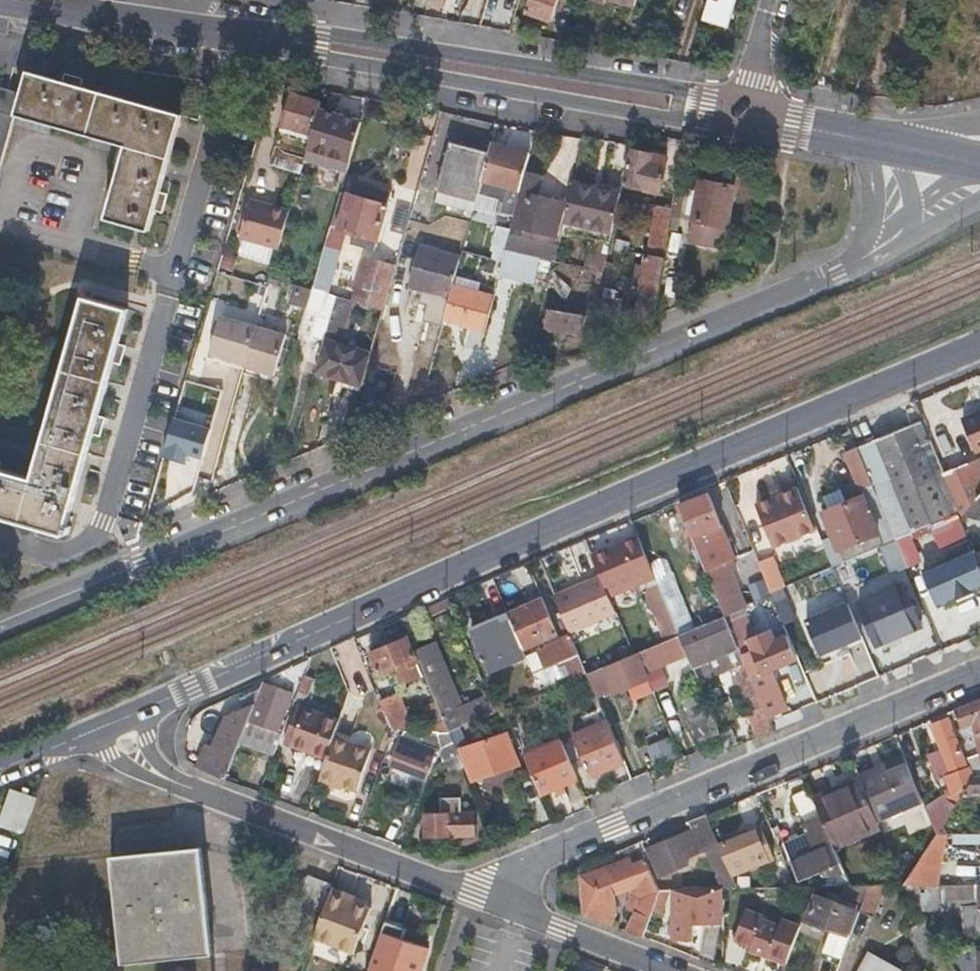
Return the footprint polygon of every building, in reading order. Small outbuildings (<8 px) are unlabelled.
[(525,12),(549,20),(556,0),(529,0),(525,12)] [(729,27),(737,0),(708,0),(703,19),(729,27)] [(22,94),(14,113),(127,145),(106,218),(150,230),(182,115),(57,80),(29,72),(22,94)] [(22,94),(0,87),(0,159),(1,159),(11,123),(14,113),(22,94)] [(320,111),(322,102),(292,94),(282,127),(312,136),(320,111)] [(312,136),(308,150),(350,162),(361,123),(320,111),(312,136)] [(487,151),(495,126),(462,117),(455,140),(471,145),(471,147),(487,151)] [(478,195),(489,155),(455,146),(453,151),(450,150),(436,202),(473,213),(478,195)] [(529,158),(491,147),(489,155),(478,195),(497,200),(501,186),(520,191),(525,176),(529,158)] [(306,157),(274,148),(270,164),(301,173),(306,157)] [(659,192),(657,206),(673,210),(680,171),(667,169),(666,166),(651,162),(652,155),(633,151),(626,184),(659,192)] [(542,181),(525,176),(520,191),(515,215),(511,229),(511,231),(555,241),(562,208),(538,202),(542,181)] [(621,191),(574,180),(565,218),(613,229),(615,218),(621,191)] [(351,197),(341,229),(335,250),(350,255),(346,271),(355,274),(353,282),(344,279),(338,298),(350,301),(381,311),(394,267),(371,260),(386,208),(390,194),(354,184),(351,197)] [(700,184),(689,244),(722,250),(734,190),(700,184)] [(341,194),(332,226),(341,229),(351,197),(341,194)] [(279,246),(291,209),(251,198),(241,235),(279,246)] [(636,325),(653,328),(655,317),(673,210),(657,206),(648,257),(647,266),(638,264),(635,282),(644,283),(636,325)] [(511,229),(515,215),(506,212),(502,226),(511,229)] [(505,252),(508,228),(495,226),(491,250),(505,252)] [(619,240),(617,250),(627,253),(629,243),(619,240)] [(419,249),(409,285),(422,289),(447,296),(457,259),(419,249)] [(590,258),(587,270),(602,273),(605,261),(590,258)] [(548,285),(548,286),(565,301),(571,289),(553,272),(548,285)] [(305,307),(307,287),(291,285),(289,306),(305,307)] [(453,287),(444,320),(485,330),(494,297),(453,287)] [(228,411),(242,366),(207,355),(220,313),(254,324),(265,290),(256,288),(252,304),(232,298),(229,305),(211,300),(190,369),(161,462),(172,465),(172,463),(204,472),(223,409),(228,411)] [(447,296),(422,289),(420,294),(429,296),(427,301),(445,306),(447,296)] [(627,297),(605,293),(600,321),(621,325),(627,297)] [(1,516),(21,522),(63,534),(79,477),(127,309),(83,298),(32,479),(0,470),(0,516),(1,516)] [(337,298),(325,339),(328,340),(318,373),(362,386),(369,366),(372,354),(335,344),(341,321),(344,322),(350,301),(338,298),(337,298)] [(584,317),(548,310),(545,328),(581,335),(584,317)] [(245,363),(256,326),(221,316),(211,352),(235,359),(245,363)] [(245,363),(244,367),(275,376),(287,335),(256,326),(245,363)] [(483,351),(495,354),(501,331),(488,328),(483,351)] [(310,387),(308,417),(344,418),(346,389),(310,387)] [(962,422),(975,450),(979,448),(979,415),(962,422)] [(921,422),(858,448),(858,450),(873,484),(889,477),(899,501),(883,508),(896,541),(915,533),(959,515),(962,514),(958,506),(945,476),(921,422)] [(873,484),(858,450),(845,455),(859,491),(873,486),(873,484)] [(945,476),(958,506),(962,514),(964,517),(973,505),(978,500),(979,497),(979,493),(968,466),(945,476)] [(818,530),(800,487),(758,506),(775,548),(818,530)] [(707,496),(680,507),(705,569),(733,558),(707,496)] [(827,513),(847,561),(883,546),(863,499),(827,513)] [(979,521),(979,513),(973,505),(964,517),(979,521)] [(976,524),(979,521),(964,517),(973,527),(976,524)] [(896,541),(906,566),(926,558),(915,533),(896,541)] [(593,558),(601,578),(608,594),(654,574),(639,540),(593,558)] [(770,594),(786,587),(774,555),(758,562),(770,594)] [(963,557),(924,573),(938,604),(976,589),(963,557)] [(912,575),(938,640),(979,623),(979,594),(937,611),(921,571),(912,575)] [(800,622),(899,582),(896,574),(832,600),(829,591),(794,605),(800,622)] [(601,578),(555,597),(563,619),(569,633),(617,614),(608,594),(601,578)] [(748,585),(753,600),(768,595),(763,580),(748,585)] [(675,624),(658,583),(643,589),(661,630),(675,624)] [(904,588),(861,605),(877,644),(921,627),(904,588)] [(786,593),(773,598),(784,624),(797,619),(786,593)] [(773,598),(744,610),(755,635),(784,624),(773,598)] [(542,599),(509,613),(523,647),(525,651),(557,636),(542,599)] [(862,635),(849,604),(812,619),(825,650),(862,635)] [(509,613),(509,612),(472,629),(491,671),(527,656),(525,651),(523,647),(509,613)] [(617,614),(569,633),(570,635),(573,643),(621,624),(617,614)] [(680,637),(688,655),(693,668),(709,662),(740,650),(726,617),(680,637)] [(587,675),(573,643),(570,635),(569,633),(563,619),(558,621),(565,639),(537,652),(545,671),(559,665),(561,669),(568,666),(575,681),(587,675)] [(635,656),(587,675),(598,699),(649,678),(647,672),(688,655),(680,637),(635,656)] [(405,639),(372,653),(381,676),(395,671),(401,684),(421,676),(405,639)] [(436,644),(416,652),(450,732),(498,712),(490,695),(464,706),(436,644)] [(715,675),(730,669),(745,662),(740,650),(709,662),(715,675)] [(545,671),(537,652),(527,656),(543,694),(575,681),(568,666),(561,669),(559,665),(545,671)] [(709,662),(693,668),(700,683),(715,677),(715,675),(709,662)] [(730,669),(758,738),(775,731),(771,722),(769,717),(753,681),(745,662),(730,669)] [(753,681),(769,717),(785,710),(770,674),(753,681)] [(314,680),(304,676),(299,692),(309,695),(314,680)] [(262,685),(259,692),(247,721),(274,732),(290,695),(262,685)] [(205,751),(199,768),(223,779),(225,779),(239,743),(247,721),(259,692),(231,706),(213,751),(205,751)] [(399,693),(380,701),(392,732),(395,732),(416,732),(399,693)] [(703,741),(720,733),(704,695),(688,703),(703,741)] [(955,710),(963,728),(974,724),(979,746),(979,700),(955,710)] [(435,708),(421,713),(427,728),(441,722),(435,708)] [(297,713),(285,742),(326,756),(336,728),(297,713)] [(967,788),(976,776),(946,720),(932,726),(950,774),(944,776),(951,794),(967,788)] [(247,721),(239,743),(273,756),(282,734),(274,732),(247,721)] [(590,775),(625,761),(624,758),(611,729),(608,722),(573,737),(590,775)] [(440,732),(444,761),(460,756),(450,732),(440,732)] [(509,733),(461,749),(475,781),(522,764),(509,733)] [(398,749),(393,765),(424,777),(434,752),(418,746),(420,741),(404,735),(398,749)] [(645,745),(654,768),(677,759),(669,736),(645,745)] [(335,740),(318,783),(356,799),(372,755),(335,740)] [(526,755),(542,793),(577,778),(561,740),(526,755)] [(389,745),(380,770),(389,773),(393,765),(398,749),(389,745)] [(258,785),(268,756),(257,752),(246,781),(258,785)] [(969,758),(976,776),(979,776),(979,754),(969,758)] [(460,756),(444,761),(449,775),(466,769),(460,756)] [(904,759),(874,772),(877,777),(907,765),(904,759)] [(874,772),(859,778),(861,783),(876,817),(920,799),(907,765),(877,777),(874,772)] [(976,776),(967,788),(962,796),(979,796),(979,776),(976,776)] [(846,796),(818,807),(823,818),(835,847),(880,828),(876,817),(861,783),(843,791),(846,796)] [(5,824),(26,831),(38,797),(17,790),(5,824)] [(843,791),(816,802),(818,807),(846,796),(843,791)] [(440,814),(427,814),(428,836),(475,835),(474,813),(460,813),(460,798),(440,798),(440,814)] [(928,816),(937,835),(945,822),(955,807),(941,798),(928,816)] [(400,801),(393,823),(406,828),(414,806),(400,801)] [(913,811),(882,824),(894,852),(922,840),(917,830),(920,829),(913,811)] [(824,872),(845,872),(835,847),(823,818),(804,826),(808,836),(815,853),(793,861),(799,876),(821,868),(824,872)] [(945,822),(937,835),(946,835),(955,835),(955,822),(945,822)] [(719,844),(709,823),(650,848),(660,869),(672,864),(676,870),(690,864),(688,858),(719,844)] [(758,828),(719,844),(731,875),(771,859),(758,828)] [(937,835),(904,885),(937,884),(946,835),(937,835)] [(787,845),(793,861),(815,853),(808,836),(787,845)] [(212,953),(209,935),(192,937),(191,921),(208,919),(200,848),(112,857),(123,962),(212,953)] [(629,859),(605,869),(607,875),(632,866),(629,859)] [(581,878),(583,915),(613,925),(618,913),(615,895),(634,888),(627,908),(634,913),(628,931),(644,937),(659,894),(646,861),(632,866),(607,875),(605,869),(581,878)] [(682,874),(683,890),(723,889),(737,888),(733,878),(697,879),(697,874),(682,874)] [(307,887),(301,902),(321,909),(330,883),(310,876),(309,878),(306,877),(303,885),(307,887)] [(842,885),(843,899),(865,898),(864,884),(842,885)] [(904,885),(919,908),(947,909),(947,906),(962,906),(966,934),(979,933),(979,929),(978,906),(979,906),(979,884),(937,884),(904,885)] [(870,885),(861,912),(873,917),(885,885),(870,885)] [(683,890),(674,890),(676,940),(695,940),(695,930),(695,922),(723,923),(723,889),(683,890)] [(354,902),(330,893),(314,938),(339,946),(354,902)] [(818,896),(809,919),(833,929),(823,955),(837,961),(856,911),(818,896)] [(370,907),(354,902),(339,946),(356,952),(370,907)] [(750,949),(787,963),(801,927),(780,919),(777,927),(760,921),(761,918),(745,911),(735,937),(751,943),(750,949)] [(192,937),(209,935),(208,919),(191,921),(192,937)] [(932,970),(933,970),(945,951),(925,920),(908,930),(932,970)] [(386,921),(372,961),(402,970),(421,970),(429,949),(403,939),(406,928),(386,921)] [(695,922),(695,930),(723,930),(723,923),(695,922)] [(862,970),(900,970),(901,970),(871,953),(862,970)]
